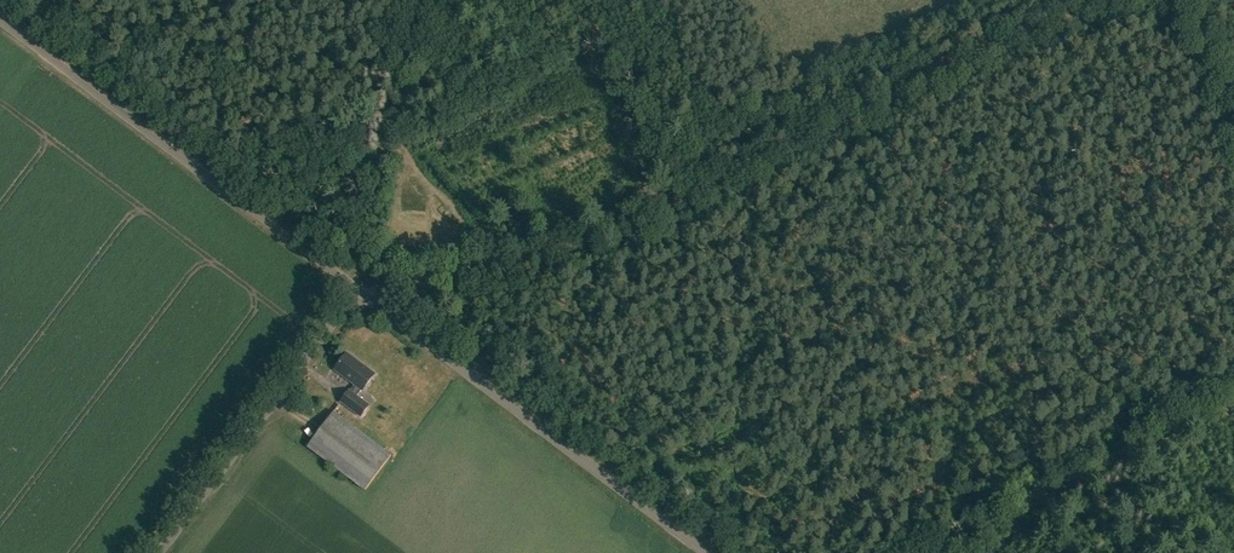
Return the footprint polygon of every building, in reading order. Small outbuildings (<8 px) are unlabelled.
[(341,402),(361,417),(369,405),(357,396),(361,390),(362,391),(375,374),(347,353),(334,370),(355,385),(350,391),(349,390),(341,402)] [(308,447),(367,490),(393,454),(335,411),(308,447)]
